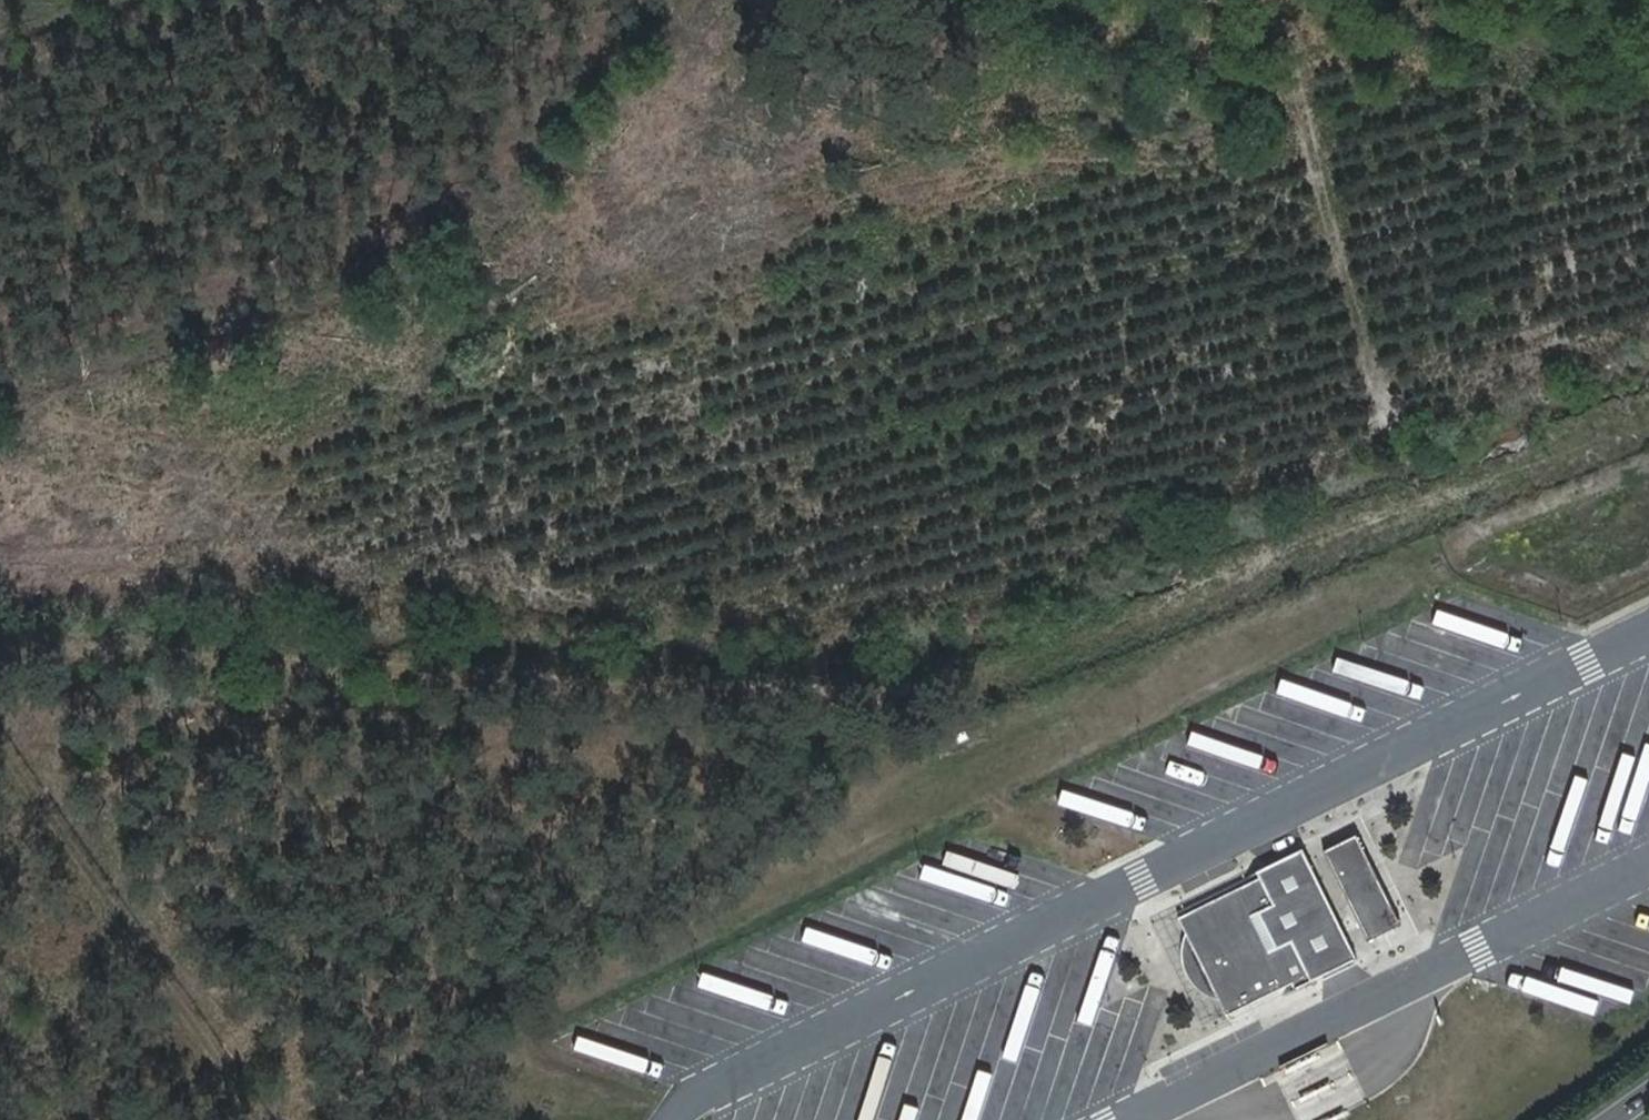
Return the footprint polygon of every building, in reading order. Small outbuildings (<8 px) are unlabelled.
[(1323,849),(1369,939),(1401,923),(1356,833),(1323,849)] [(1257,871),(1261,878),(1180,915),(1191,938),(1183,947),(1182,961),(1188,977),(1198,992),(1208,996),(1218,993),(1228,1014),(1310,976),(1312,981),(1357,960),(1305,849),(1257,871)]
